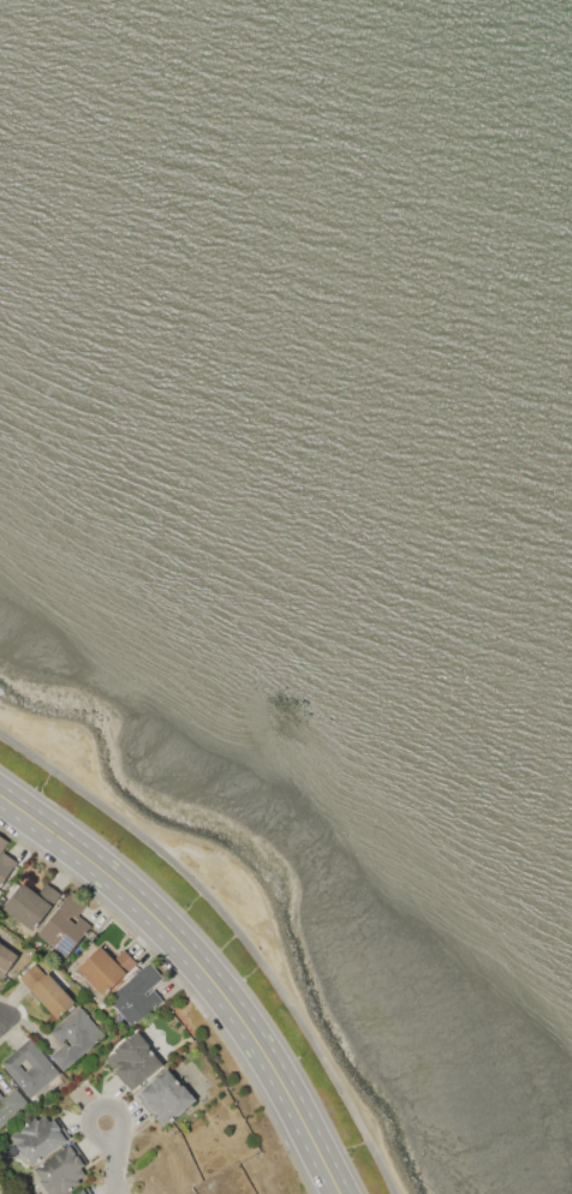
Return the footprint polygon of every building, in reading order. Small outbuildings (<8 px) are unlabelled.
[(4,879),(0,884),(0,835),(8,841),(1,852),(18,862),(6,880),(4,879)] [(62,895),(32,932),(1,907),(22,882),(36,894),(46,882),(62,895)] [(70,890),(87,903),(78,914),(91,925),(66,957),(36,933),(70,890)] [(17,955),(0,979),(0,943),(17,955)] [(76,968),(100,944),(113,957),(123,949),(136,963),(135,965),(136,967),(103,997),(76,968)] [(75,1003),(55,1020),(28,987),(29,986),(19,975),(35,961),(44,972),(46,971),(75,1003)] [(148,961),(162,978),(144,992),(145,995),(153,989),(161,998),(155,1003),(156,1004),(131,1026),(106,997),(148,961)] [(103,1035),(61,1071),(48,1056),(64,1041),(67,1045),(70,1043),(65,1038),(64,1040),(59,1044),(48,1031),(78,1005),(103,1035)] [(136,1031),(150,1047),(149,1049),(163,1065),(131,1093),(113,1071),(117,1068),(114,1064),(112,1067),(103,1057),(136,1031)] [(29,1098),(0,1066),(0,1061),(29,1037),(59,1071),(29,1098)] [(166,1068),(195,1103),(171,1123),(169,1122),(162,1127),(154,1117),(156,1116),(154,1114),(151,1115),(139,1103),(141,1102),(135,1094),(166,1068)] [(29,1104),(0,1128),(0,1108),(2,1105),(0,1103),(0,1100),(14,1088),(29,1104)] [(68,1139),(32,1165),(25,1154),(22,1157),(7,1135),(34,1116),(36,1118),(43,1114),(48,1121),(53,1117),(68,1139)] [(81,1183),(66,1193),(61,1193),(47,1193),(37,1181),(40,1180),(32,1169),(70,1142),(87,1168),(83,1170),(85,1175),(78,1180),(81,1183)] [(86,1186),(71,1193),(91,1193),(86,1186)]
